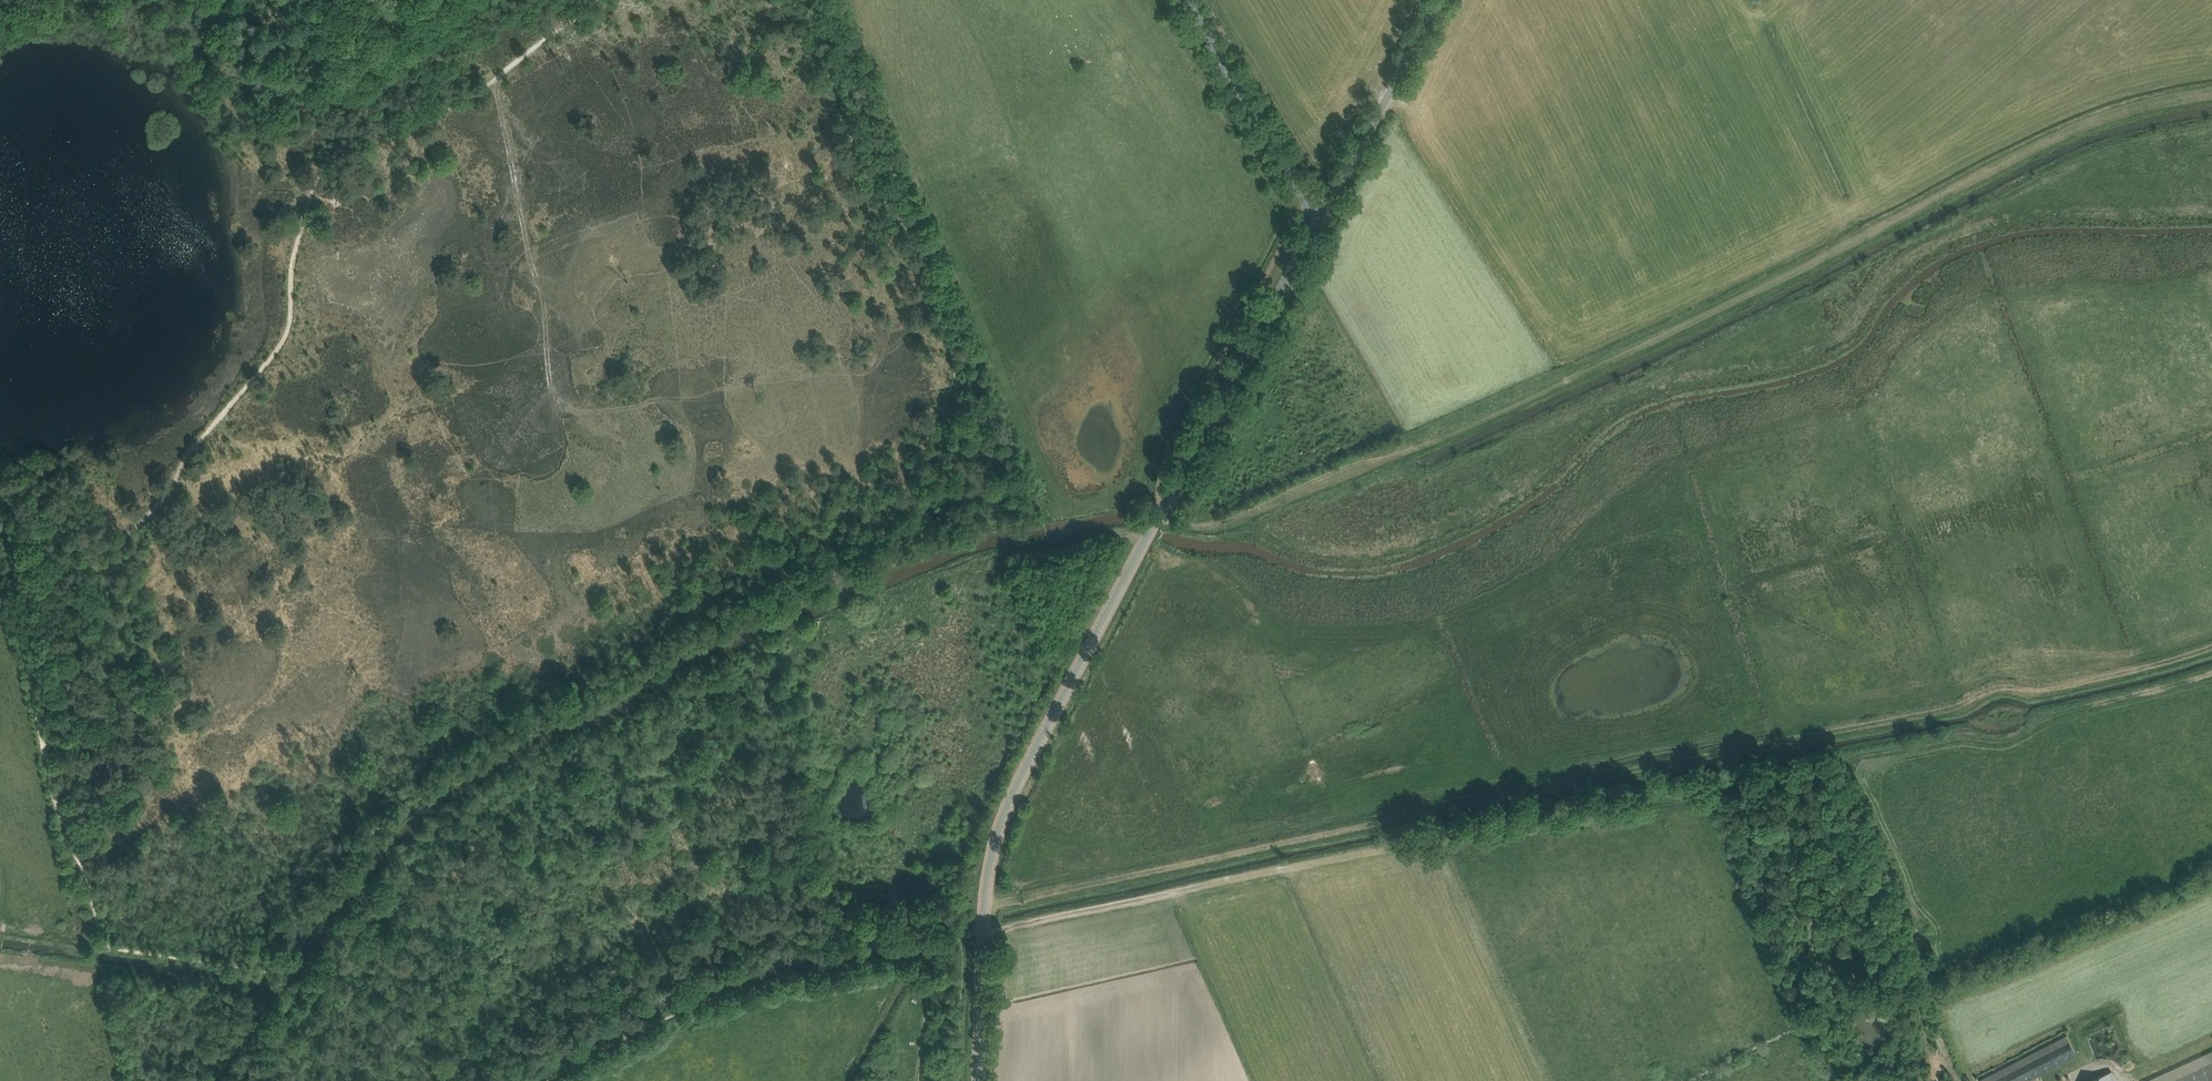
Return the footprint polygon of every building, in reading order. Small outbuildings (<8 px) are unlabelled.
[(1981,1080),(2026,1080),(2071,1058),(2077,1055),(2067,1035),(1980,1080),(1981,1080)] [(2172,1080),(2211,1080),(2211,1063),(2172,1080)] [(2111,1071),(2089,1080),(2116,1080),(2111,1071)]
